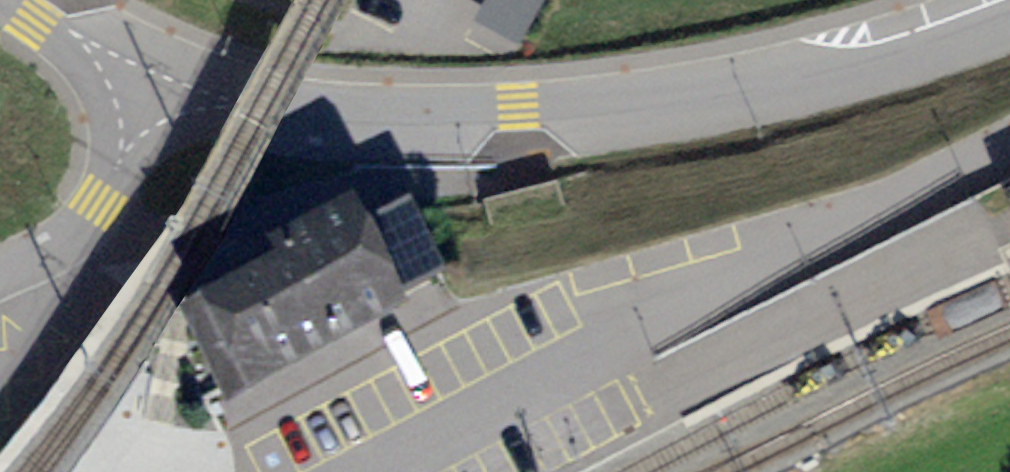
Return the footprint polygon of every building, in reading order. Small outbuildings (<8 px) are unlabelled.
[(475,16),(521,41),(543,0),(483,0),(475,16)] [(165,300),(222,410),(399,318),(341,208),(165,300)]
